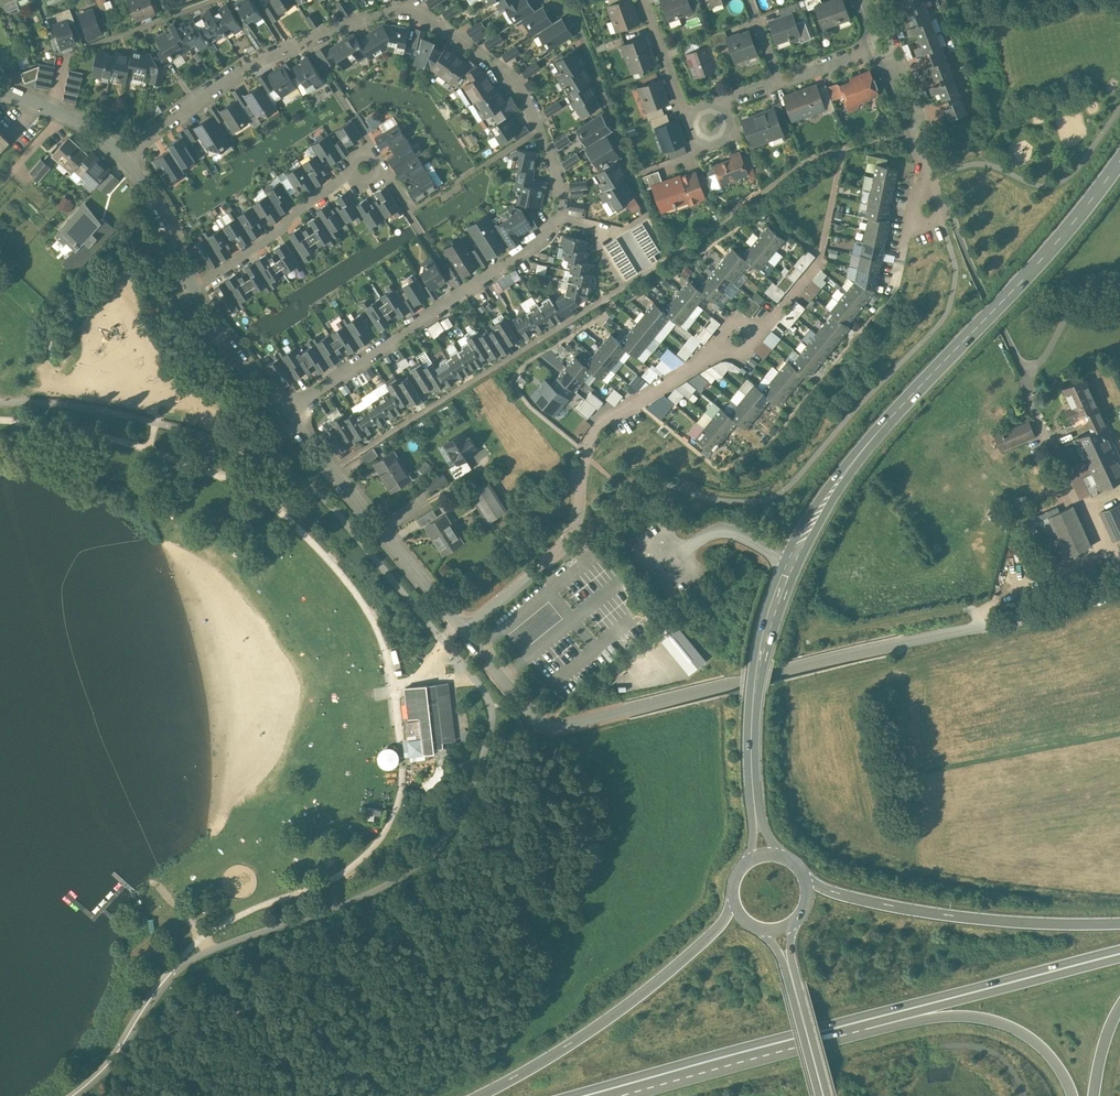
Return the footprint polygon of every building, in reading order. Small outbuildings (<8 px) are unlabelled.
[(128,1),(135,19),(152,13),(149,4),(152,3),(150,0),(131,0),(128,1)] [(250,0),(243,0),(242,0),(238,0),(234,3),(241,13),(235,17),(240,25),(245,33),(252,29),(248,23),(260,16),(260,14),(256,7),(255,8),(250,0)] [(272,4),(271,4),(276,11),(294,0),(270,0),(272,4)] [(344,0),(342,0),(337,3),(344,16),(351,11),(344,1),(344,0)] [(527,0),(513,0),(506,5),(517,22),(525,17),(534,11),(527,0)] [(607,6),(614,23),(616,23),(619,30),(638,23),(630,0),(624,0),(610,5),(607,6)] [(668,18),(675,15),(676,18),(679,17),(679,16),(692,12),(688,0),(661,0),(668,18)] [(804,0),(808,10),(816,7),(815,6),(822,4),(821,0),(804,0)] [(815,6),(816,7),(823,28),(849,18),(842,0),(832,0),(822,4),(815,6)] [(910,14),(914,12),(916,18),(928,14),(922,0),(905,0),(910,14)] [(458,2),(443,12),(447,19),(463,9),(458,2)] [(226,3),(218,9),(219,11),(213,15),(223,31),(225,35),(240,25),(235,17),(226,3)] [(782,19),(773,23),(772,24),(773,27),(774,27),(776,31),(773,32),(776,39),(779,40),(788,37),(789,40),(790,40),(795,43),(801,41),(792,15),(799,12),(796,3),(778,9),(782,19)] [(276,11),(271,4),(265,9),(273,21),(279,16),(276,11)] [(534,11),(525,17),(535,34),(539,32),(553,22),(542,6),(534,11)] [(54,13),(58,23),(66,20),(68,24),(74,21),(69,7),(54,13)] [(93,10),(78,15),(87,38),(101,32),(93,10)] [(211,12),(203,17),(203,16),(195,21),(206,39),(207,41),(223,31),(213,15),(211,12)] [(320,24),(313,12),(305,17),(313,28),(320,24)] [(928,14),(916,18),(918,25),(915,26),(920,39),(935,34),(928,14)] [(553,22),(539,32),(550,49),(570,37),(564,27),(566,26),(560,18),(553,22)] [(190,50),(206,39),(195,21),(193,19),(184,25),(185,26),(178,31),(190,48),(190,50)] [(843,27),(853,24),(851,19),(841,23),(843,27)] [(68,24),(66,20),(58,23),(52,25),(60,48),(75,43),(68,24)] [(480,21),(468,29),(472,36),(485,28),(480,21)] [(383,28),(379,31),(378,30),(375,29),(373,30),(372,33),(371,34),(380,48),(380,49),(383,49),(388,46),(389,43),(404,47),(405,48),(409,28),(392,24),(391,29),(383,28)] [(175,26),(171,28),(171,30),(168,32),(167,30),(157,36),(165,48),(171,57),(172,57),(173,56),(172,55),(179,51),(181,54),(190,48),(178,31),(175,26)] [(724,29),(709,35),(713,46),(727,41),(727,40),(728,39),(724,29)] [(728,39),(727,40),(727,41),(735,61),(756,53),(748,32),(728,39)] [(359,41),(353,33),(342,41),(330,49),(336,59),(339,58),(341,61),(341,62),(340,63),(340,64),(340,65),(340,66),(341,67),(342,67),(343,68),(344,68),(346,68),(347,67),(348,66),(348,65),(348,64),(348,62),(356,57),(359,62),(368,56),(359,41)] [(371,34),(359,41),(368,56),(380,48),(371,34)] [(498,34),(485,42),(489,49),(503,41),(498,34)] [(935,34),(920,39),(925,53),(929,52),(931,58),(949,51),(947,45),(941,47),(935,34)] [(622,36),(604,43),(607,51),(623,45),(625,45),(622,36)] [(421,38),(414,37),(412,47),(418,48),(421,38)] [(429,40),(421,38),(418,48),(415,63),(424,65),(426,62),(431,66),(442,52),(433,45),(428,44),(429,40)] [(625,45),(623,45),(626,54),(630,62),(635,61),(638,69),(647,66),(645,61),(651,59),(648,49),(649,48),(649,46),(649,45),(648,44),(647,44),(646,44),(644,38),(625,45)] [(330,49),(327,45),(316,52),(325,67),(336,59),(330,49)] [(516,46),(502,55),(507,61),(520,53),(516,46)] [(706,46),(687,53),(696,77),(715,70),(706,46)] [(576,47),(555,61),(561,69),(555,73),(560,81),(583,66),(587,64),(576,47)] [(171,57),(165,48),(158,53),(159,54),(166,65),(174,60),(172,57),(171,57)] [(949,51),(931,58),(934,64),(930,65),(935,79),(939,78),(939,77),(950,73),(945,59),(951,57),(949,51)] [(108,54),(99,52),(94,75),(109,78),(110,74),(114,57),(107,55),(108,54)] [(431,66),(431,67),(438,72),(449,57),(442,52),(431,66)] [(153,57),(132,53),(131,57),(128,74),(141,77),(145,78),(146,70),(147,68),(158,71),(159,65),(158,65),(153,57)] [(178,65),(187,61),(183,53),(174,58),(178,65)] [(466,63),(452,53),(449,57),(438,72),(452,83),(458,74),(461,74),(463,71),(462,69),(466,63)] [(131,57),(114,54),(114,57),(110,74),(118,75),(116,82),(125,84),(128,74),(131,57)] [(159,65),(158,71),(147,68),(146,70),(151,71),(149,82),(161,84),(166,65),(159,54),(153,57),(158,65),(159,65)] [(22,68),(31,65),(28,55),(18,58),(22,68)] [(322,79),(308,57),(294,66),(293,67),(298,74),(307,88),(322,79)] [(298,74),(293,67),(294,66),(289,60),(283,64),(284,65),(284,66),(292,78),(298,74)] [(535,62),(522,70),(526,77),(540,69),(535,62)] [(53,67),(39,64),(38,66),(37,71),(51,74),(53,67)] [(284,66),(284,65),(267,76),(269,78),(275,87),(281,96),(297,86),(292,78),(284,66)] [(38,66),(20,73),(24,83),(36,79),(37,71),(38,66)] [(478,66),(468,73),(472,81),(483,74),(478,66)] [(583,66),(560,81),(565,88),(569,94),(589,81),(592,80),(583,66)] [(83,73),(69,70),(67,78),(81,81),(83,73)] [(870,70),(851,77),(849,81),(839,85),(837,83),(836,83),(836,84),(837,84),(839,85),(837,86),(841,97),(844,96),(846,103),(849,105),(856,102),(859,104),(862,103),(863,103),(864,104),(863,104),(863,105),(866,104),(866,103),(865,104),(865,102),(866,102),(866,101),(869,100),(871,97),(879,94),(877,89),(879,88),(875,78),(873,78),(870,70)] [(51,74),(37,71),(36,79),(35,79),(50,82),(51,74)] [(950,73),(939,77),(939,78),(941,83),(937,85),(943,99),(947,97),(958,92),(953,79),(959,77),(957,71),(951,73),(950,73)] [(269,78),(267,76),(265,72),(257,77),(262,84),(262,85),(267,93),(275,87),(269,78)] [(483,74),(472,81),(473,82),(465,87),(474,102),(477,100),(495,89),(484,73),(483,74)] [(81,81),(67,78),(65,85),(80,88),(81,81)] [(50,82),(35,79),(34,87),(48,90),(50,82)] [(660,80),(638,87),(646,109),(646,110),(661,105),(668,102),(660,80)] [(589,81),(569,94),(573,101),(570,103),(574,110),(576,108),(582,117),(600,106),(595,97),(597,96),(593,90),(594,89),(589,81)] [(262,84),(244,96),(246,99),(245,99),(248,103),(255,114),(263,109),(264,111),(265,110),(269,111),(276,107),(267,93),(262,85),(262,84)] [(80,88),(65,85),(64,93),(78,96),(80,88)] [(815,85),(785,96),(794,119),(822,109),(825,108),(817,89),(816,89),(815,85)] [(835,110),(826,86),(817,89),(825,108),(822,109),(824,113),(835,110)] [(245,99),(246,99),(244,96),(239,88),(232,92),(239,102),(242,107),(248,103),(245,99)] [(495,89),(477,100),(487,116),(497,110),(508,103),(502,94),(501,95),(496,88),(495,89)] [(958,92),(947,97),(950,106),(945,108),(949,119),(966,113),(960,98),(966,96),(964,91),(958,93),(958,92)] [(78,96),(64,93),(62,101),(76,104),(78,96)] [(508,103),(497,110),(502,119),(506,116),(518,108),(513,100),(508,103)] [(559,101),(544,110),(549,116),(563,108),(559,101)] [(239,102),(229,108),(229,106),(220,112),(224,118),(231,130),(249,119),(242,107),(239,102)] [(787,120),(780,102),(771,105),(773,109),(774,109),(779,123),(787,120)] [(220,112),(215,104),(208,109),(215,119),(217,122),(224,118),(220,112)] [(661,105),(646,110),(646,109),(644,110),(648,120),(650,120),(664,114),(661,105)] [(773,109),(743,121),(751,145),(782,133),(779,123),(774,109),(773,109)] [(369,132),(383,124),(376,113),(363,120),(369,132)] [(664,114),(650,120),(653,129),(656,128),(670,123),(666,113),(664,114)] [(599,115),(577,128),(588,146),(605,135),(610,132),(608,129),(610,127),(607,123),(605,125),(600,116),(599,115)] [(529,132),(525,126),(518,130),(513,122),(511,123),(506,116),(502,119),(490,127),(488,134),(490,138),(495,135),(500,142),(513,134),(517,140),(529,132)] [(485,126),(491,125),(489,117),(483,118),(485,126)] [(211,124),(207,127),(205,123),(196,129),(192,124),(183,129),(191,142),(199,137),(203,144),(221,148),(230,142),(217,122),(215,119),(210,122),(211,124)] [(352,120),(336,131),(341,140),(346,147),(362,136),(352,120)] [(670,123),(656,128),(659,138),(662,137),(667,150),(685,143),(677,120),(670,123)] [(397,123),(374,138),(382,149),(392,143),(394,147),(407,139),(397,123)] [(191,142),(183,129),(177,133),(180,137),(181,137),(186,145),(190,142),(191,142)] [(470,144),(478,140),(474,132),(466,136),(470,144)] [(327,135),(311,145),(317,154),(320,158),(324,155),(331,165),(342,158),(334,144),(327,135)] [(567,135),(554,143),(559,149),(571,142),(567,135)] [(588,146),(587,146),(591,152),(588,154),(599,171),(616,160),(619,158),(605,135),(588,146)] [(186,145),(181,137),(180,137),(168,145),(185,172),(183,168),(195,160),(186,145)] [(87,156),(68,138),(52,155),(59,161),(61,160),(73,171),(74,170),(87,156)] [(418,155),(407,139),(394,147),(398,152),(387,159),(395,170),(418,155)] [(346,147),(341,140),(334,144),(342,158),(350,153),(346,147)] [(170,149),(152,161),(157,170),(158,169),(163,166),(166,172),(162,175),(161,175),(166,184),(185,172),(168,145),(167,146),(170,149)] [(538,153),(517,148),(510,152),(509,158),(514,159),(516,161),(514,167),(520,169),(517,183),(531,186),(532,178),(534,170),(532,170),(534,161),(531,161),(532,157),(537,158),(538,153)] [(87,156),(74,170),(86,181),(84,183),(92,190),(97,184),(107,173),(110,170),(97,158),(96,158),(90,152),(87,156)] [(732,159),(713,165),(715,168),(720,183),(721,183),(746,173),(747,173),(746,169),(740,152),(731,156),(732,159)] [(575,153),(562,162),(567,170),(580,160),(575,153)] [(317,154),(301,164),(316,187),(327,180),(323,174),(327,171),(320,158),(317,154)] [(428,171),(418,155),(395,170),(402,181),(412,174),(415,179),(428,171)] [(41,158),(29,171),(35,178),(47,164),(41,158)] [(599,171),(592,176),(602,192),(624,179),(627,176),(625,176),(621,170),(622,170),(616,160),(599,171)] [(316,187),(301,164),(285,175),(295,190),(300,187),(305,194),(316,187)] [(886,166),(876,164),(873,177),(894,182),(895,182),(897,168),(886,166)] [(752,167),(746,169),(747,173),(746,173),(750,182),(753,181),(753,180),(755,176),(752,167)] [(715,168),(709,170),(707,173),(707,175),(704,177),(709,191),(712,190),(714,192),(718,192),(723,190),(721,183),(720,183),(715,168)] [(658,170),(643,176),(647,189),(654,186),(663,183),(662,182),(658,170)] [(428,171),(415,179),(418,184),(408,190),(415,202),(438,187),(428,171)] [(695,172),(680,177),(688,201),(690,205),(698,202),(697,200),(704,197),(703,193),(697,176),(695,172)] [(117,182),(107,173),(97,184),(107,193),(117,182)] [(704,177),(703,174),(697,176),(703,193),(709,191),(704,177)] [(679,176),(662,182),(663,183),(654,186),(659,200),(662,199),(665,208),(674,205),(674,206),(688,201),(680,177),(679,176)] [(894,182),(874,177),(871,190),(892,194),(894,182)] [(547,181),(532,178),(531,186),(534,187),(543,189),(545,189),(547,181)] [(602,192),(599,194),(604,202),(609,199),(614,208),(634,197),(631,193),(629,194),(626,188),(629,187),(624,179),(602,192)] [(586,181),(570,182),(571,190),(586,189),(586,181)] [(282,182),(265,192),(267,195),(280,215),(281,214),(291,207),(285,198),(290,194),(282,182)] [(517,183),(515,183),(513,193),(519,194),(522,198),(521,202),(540,206),(541,205),(539,205),(542,195),(543,189),(534,187),(531,186),(517,183)] [(319,215),(309,222),(315,231),(306,236),(300,227),(289,234),(303,256),(334,236),(331,232),(361,214),(370,228),(400,208),(386,186),(375,193),(381,202),(372,208),(366,198),(356,205),(347,191),(335,198),(341,207),(332,212),(327,203),(316,210),(319,215)] [(871,190),(868,203),(889,207),(892,194),(871,190)] [(59,205),(69,213),(76,202),(66,195),(59,205)] [(267,195),(251,205),(253,207),(260,218),(265,215),(271,225),(282,217),(281,214),(280,215),(267,195)] [(584,204),(571,202),(569,209),(583,212),(584,204)] [(889,207),(868,203),(865,216),(869,217),(869,216),(886,220),(889,207)] [(532,225),(525,215),(526,215),(522,208),(513,206),(508,210),(510,213),(504,217),(506,219),(495,226),(497,229),(501,235),(512,228),(516,236),(517,237),(526,231),(525,229),(532,225)] [(253,207),(237,217),(252,240),(263,232),(257,223),(262,220),(260,218),(253,207)] [(93,217),(84,209),(78,215),(75,215),(71,221),(73,222),(64,232),(75,242),(74,243),(78,247),(66,259),(78,270),(106,240),(99,234),(99,235),(87,224),(93,217)] [(233,210),(223,216),(228,223),(237,217),(233,210)] [(541,224),(532,210),(526,215),(525,215),(532,225),(534,228),(541,224)] [(886,220),(869,216),(869,217),(866,229),(887,234),(889,221),(886,220)] [(228,223),(221,227),(222,228),(230,240),(234,237),(241,247),(252,240),(237,217),(228,223)] [(484,217),(480,219),(480,222),(481,223),(476,226),(473,234),(471,235),(479,247),(486,258),(496,251),(494,248),(500,244),(501,242),(499,240),(502,238),(501,235),(497,229),(495,226),(489,217),(487,219),(486,218),(484,217)] [(642,223),(632,230),(635,235),(646,229),(642,223)] [(784,239),(767,226),(759,236),(776,250),(784,239)] [(230,240),(222,228),(206,238),(221,261),(232,254),(226,244),(230,241),(230,240)] [(516,236),(512,228),(501,235),(502,238),(509,248),(520,241),(517,237),(516,236)] [(649,234),(646,229),(635,235),(638,241),(649,234)] [(866,229),(863,242),(884,246),(887,234),(866,229)] [(649,234),(638,241),(642,247),(653,240),(649,234)] [(588,241),(566,236),(563,247),(567,248),(567,247),(585,252),(585,251),(586,247),(587,247),(588,241)] [(776,250),(759,236),(751,246),(767,260),(776,250)] [(206,238),(190,248),(198,261),(203,258),(209,268),(221,261),(206,238)] [(471,252),(462,238),(444,250),(451,261),(458,272),(460,274),(473,266),(474,268),(479,265),(471,252)] [(620,244),(617,239),(606,245),(609,251),(620,244)] [(656,245),(653,240),(642,247),(645,252),(656,245)] [(250,277),(241,283),(235,274),(214,288),(219,297),(215,300),(223,313),(299,263),(285,242),(274,249),(280,258),(271,264),(265,255),(244,269),(250,277)] [(884,246),(863,242),(860,255),(882,259),(884,246)] [(620,244),(609,251),(613,256),(623,250),(620,244)] [(656,245),(645,252),(649,258),(660,251),(656,245)] [(767,260),(751,246),(743,256),(742,257),(749,262),(759,270),(767,260)] [(486,258),(479,247),(471,252),(479,265),(481,267),(489,262),(486,258)] [(585,252),(567,247),(567,248),(564,258),(572,260),(572,259),(586,263),(587,262),(588,258),(590,252),(585,251),(585,252)] [(743,256),(732,248),(724,258),(740,272),(741,272),(749,262),(742,257),(743,256)] [(766,290),(778,300),(817,256),(808,248),(788,271),(778,283),(774,280),(766,290)] [(627,255),(623,250),(613,256),(616,262),(627,255)] [(627,255),(616,262),(619,268),(630,261),(627,255)] [(882,259),(860,255),(858,268),(879,272),(882,259)] [(447,281),(431,257),(423,262),(426,267),(425,274),(424,274),(430,284),(433,289),(434,289),(446,281),(446,282),(447,281)] [(724,258),(716,269),(732,282),(740,272),(724,258)] [(586,263),(572,259),(572,260),(570,270),(573,271),(571,281),(590,285),(593,286),(594,281),(595,281),(596,276),(592,275),(593,270),(594,270),(595,264),(587,262),(586,263)] [(458,272),(451,261),(444,265),(452,276),(458,272)] [(634,267),(630,261),(619,268),(623,273),(634,267)] [(537,271),(545,273),(547,265),(539,263),(537,271)] [(637,272),(634,267),(623,273),(626,279),(637,272)] [(716,269),(715,268),(707,279),(724,292),(732,282),(716,269)] [(879,272),(858,268),(855,281),(875,290),(879,272)] [(490,281),(495,291),(522,279),(518,269),(490,281)] [(414,274),(409,277),(411,281),(403,287),(409,297),(414,305),(415,305),(429,296),(417,278),(416,278),(414,274)] [(724,292),(707,279),(699,289),(705,294),(715,302),(724,292)] [(806,289),(814,296),(822,286),(814,279),(806,289)] [(571,281),(566,280),(564,288),(566,288),(564,294),(580,298),(586,299),(590,285),(571,281)] [(699,289),(689,280),(680,290),(697,304),(705,294),(699,289)] [(855,281),(847,291),(863,304),(875,290),(855,281)] [(433,289),(430,284),(424,288),(429,296),(432,300),(438,296),(434,289),(433,289)] [(396,288),(364,308),(379,331),(390,323),(384,314),(393,308),(399,318),(410,311),(404,300),(396,288)] [(697,304),(680,291),(672,301),(689,314),(697,304)] [(757,291),(753,297),(762,303),(766,297),(757,291)] [(863,304),(847,291),(838,301),(855,315),(863,304)] [(580,298),(564,294),(563,294),(553,300),(563,316),(562,316),(564,318),(564,319),(575,312),(572,308),(579,303),(580,298)] [(553,300),(550,296),(542,301),(544,303),(539,306),(541,308),(540,308),(549,322),(548,322),(549,323),(550,324),(557,320),(558,321),(564,318),(562,316),(563,316),(553,300)] [(414,305),(409,297),(404,300),(410,311),(412,314),(418,310),(415,305),(414,305)] [(751,297),(743,310),(752,317),(761,303),(751,297)] [(173,309),(169,298),(157,303),(161,314),(173,309)] [(782,321),(792,327),(806,305),(796,299),(782,321)] [(672,301),(664,310),(664,311),(670,316),(670,317),(680,325),(689,314),(672,301)] [(855,315),(838,301),(830,311),(832,313),(833,313),(847,325),(855,315)] [(549,322),(540,308),(541,308),(539,306),(537,302),(530,307),(531,309),(527,312),(528,314),(528,315),(537,329),(536,329),(537,330),(537,331),(549,323),(548,322),(549,322)] [(664,310),(654,302),(645,313),(662,326),(670,317),(670,316),(664,311),(664,310)] [(537,329),(528,315),(528,314),(527,312),(525,309),(517,314),(520,318),(515,321),(525,337),(537,330),(536,329),(537,329)] [(712,313),(678,354),(669,346),(644,377),(638,373),(630,382),(642,392),(659,371),(668,379),(701,339),(705,343),(722,322),(712,313)] [(662,326),(645,313),(637,323),(654,337),(662,326)] [(847,325),(833,313),(832,313),(824,323),(841,337),(849,326),(847,325)] [(300,353),(305,362),(309,369),(314,365),(319,373),(340,359),(334,350),(343,344),(349,354),(370,340),(364,330),(369,327),(361,314),(300,353)] [(429,327),(435,336),(454,323),(448,315),(429,327)] [(488,330),(479,336),(477,332),(467,338),(481,360),(489,354),(492,358),(501,353),(502,355),(512,349),(509,345),(518,339),(504,317),(494,324),(497,328),(489,333),(488,330)] [(654,337),(637,323),(629,333),(645,347),(654,337)] [(824,323),(816,333),(833,347),(841,337),(824,323)] [(766,357),(782,337),(773,329),(756,350),(766,357)] [(645,347),(629,333),(621,343),(620,343),(627,348),(627,349),(637,357),(645,347)] [(833,347),(816,333),(808,344),(824,357),(833,347)] [(621,343),(610,335),(602,345),(618,359),(627,349),(627,348),(620,343),(621,343)] [(481,360),(467,338),(467,339),(468,342),(462,346),(465,350),(460,353),(470,369),(477,365),(478,367),(484,364),(481,360)] [(808,344),(808,343),(799,354),(816,367),(824,357),(808,344)] [(602,345),(593,355),(610,369),(619,359),(618,359),(602,345)] [(296,347),(265,367),(274,380),(278,377),(285,386),(306,372),(301,365),(305,362),(300,353),(296,347)] [(458,349),(450,354),(453,359),(449,361),(448,362),(458,377),(466,373),(465,372),(470,369),(460,353),(458,349)] [(816,367),(799,354),(791,363),(791,364),(804,374),(804,375),(808,378),(816,367)] [(610,369),(593,355),(585,365),(592,371),(591,371),(602,379),(610,369)] [(404,367),(411,363),(407,356),(400,360),(404,367)] [(585,365),(575,356),(566,367),(583,381),(591,371),(592,371),(585,365)] [(731,356),(692,377),(699,389),(738,367),(731,356)] [(438,370),(432,362),(424,367),(421,363),(411,370),(425,391),(434,386),(436,390),(445,384),(446,386),(454,381),(454,380),(458,377),(448,362),(449,361),(447,358),(439,362),(442,367),(438,370)] [(804,374),(791,364),(791,363),(787,360),(779,371),(795,384),(796,384),(804,375),(804,374)] [(354,377),(359,386),(378,375),(373,367),(354,377)] [(583,381),(566,367),(558,377),(572,389),(575,391),(583,381)] [(795,384),(779,371),(771,381),(787,394),(795,384)] [(408,377),(399,383),(397,379),(387,385),(389,389),(389,388),(400,406),(401,406),(409,401),(412,405),(422,399),(408,377)] [(552,385),(545,379),(531,396),(555,416),(569,399),(566,397),(572,389),(558,377),(552,385)] [(687,391),(691,395),(698,387),(687,377),(670,397),(678,403),(687,391)] [(1084,379),(1062,389),(1071,408),(1065,410),(1069,420),(1083,414),(1097,407),(1084,379)] [(771,381),(770,381),(762,391),(771,398),(770,398),(779,405),(787,395),(787,394),(771,381)] [(762,391),(754,384),(745,394),(746,394),(762,408),(770,398),(771,398),(762,391)] [(400,406),(389,388),(389,389),(382,393),(385,397),(380,400),(380,401),(390,416),(397,412),(398,411),(397,410),(402,408),(401,406),(400,406)] [(617,405),(624,393),(614,388),(607,400),(617,405)] [(592,390),(577,407),(590,418),(604,401),(592,390)] [(664,392),(649,408),(662,419),(676,402),(664,392)] [(762,408),(746,394),(737,405),(754,418),(762,408)] [(380,400),(378,397),(371,401),(374,406),(369,409),(367,405),(359,410),(362,414),(357,417),(355,413),(345,419),(342,415),(331,421),(334,426),(324,432),(337,452),(348,445),(345,441),(354,435),(357,439),(375,428),(374,427),(386,420),(386,419),(390,416),(380,401),(380,400)] [(754,418),(737,405),(729,414),(729,415),(737,421),(737,422),(745,428),(754,418)] [(729,414),(721,407),(712,418),(729,432),(737,422),(737,421),(729,415),(729,414)] [(1097,407),(1083,414),(1092,431),(1103,426),(1103,427),(1106,425),(1097,407)] [(729,432),(712,418),(704,428),(721,442),(729,432)] [(1028,423),(1002,434),(1008,446),(1024,439),(1033,435),(1028,423)] [(1103,426),(1092,431),(1074,439),(1084,460),(1067,468),(1079,496),(1119,477),(1119,462),(1103,427),(1103,426)] [(721,442),(704,428),(695,438),(712,452),(721,442)] [(464,432),(445,444),(457,463),(476,451),(474,447),(475,446),(470,438),(468,439),(464,432)] [(373,448),(359,457),(364,464),(378,455),(373,448)] [(393,452),(375,464),(391,489),(401,483),(399,480),(408,475),(393,452)] [(443,473),(437,477),(441,485),(448,481),(443,473)] [(437,477),(426,484),(431,491),(441,485),(437,477)] [(489,482),(469,495),(487,523),(507,511),(489,482)] [(1100,512),(1113,539),(1119,536),(1119,503),(1100,512)] [(1072,505),(1047,516),(1066,556),(1090,545),(1072,505)] [(433,509),(417,520),(421,527),(437,517),(433,509)] [(444,515),(426,527),(443,553),(453,546),(451,543),(459,538),(444,515)] [(658,639),(690,677),(708,662),(676,624),(658,639)] [(459,671),(458,663),(447,664),(448,673),(459,671)] [(448,683),(426,685),(429,703),(438,702),(439,714),(442,742),(455,740),(448,683)] [(426,685),(406,687),(409,717),(429,715),(439,714),(438,702),(429,703),(426,685)] [(439,714),(429,715),(431,738),(423,739),(425,754),(434,753),(434,749),(437,748),(443,748),(442,742),(439,714)] [(423,739),(408,741),(410,755),(425,754),(423,739)] [(434,749),(434,753),(425,754),(425,759),(438,757),(437,748),(434,749)] [(366,811),(370,812),(371,806),(383,808),(384,804),(368,801),(366,811)]
